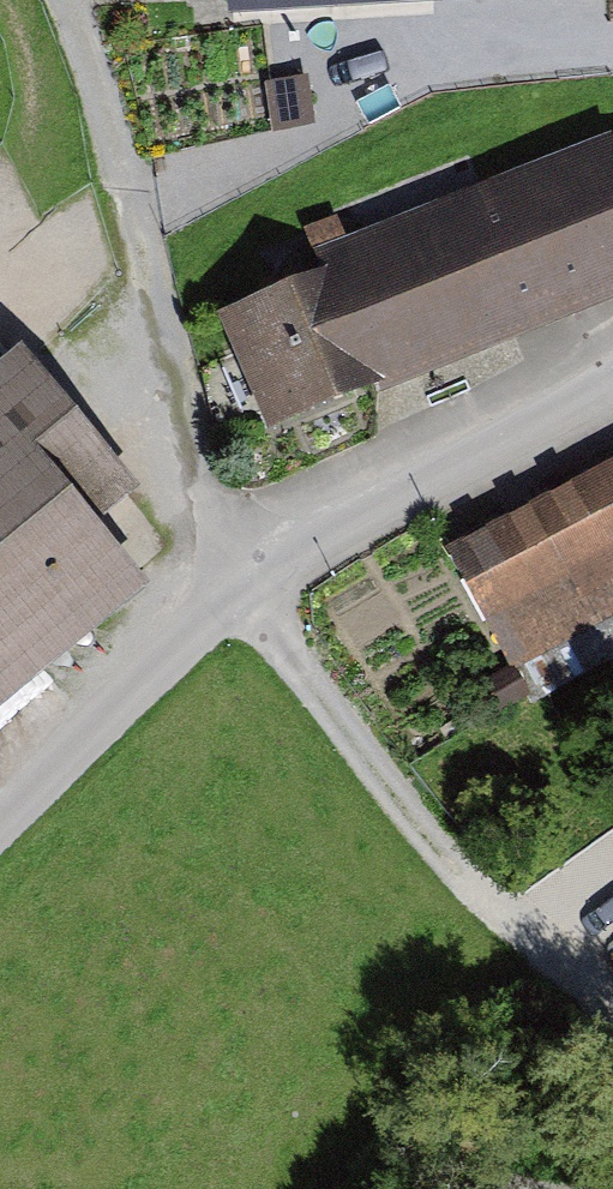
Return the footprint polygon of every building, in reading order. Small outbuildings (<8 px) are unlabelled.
[(227,13),(530,0),(226,0),(227,13)] [(306,85),(268,90),(274,128),(274,133),(313,128),(306,85)] [(612,298),(612,129),(355,237),(345,214),(310,228),(325,264),(218,308),(269,431),(386,383),(389,391),(612,298)] [(133,593),(85,536),(130,498),(8,355),(0,362),(0,706),(133,593)] [(612,619),(612,457),(447,549),(515,673),(612,619)]
